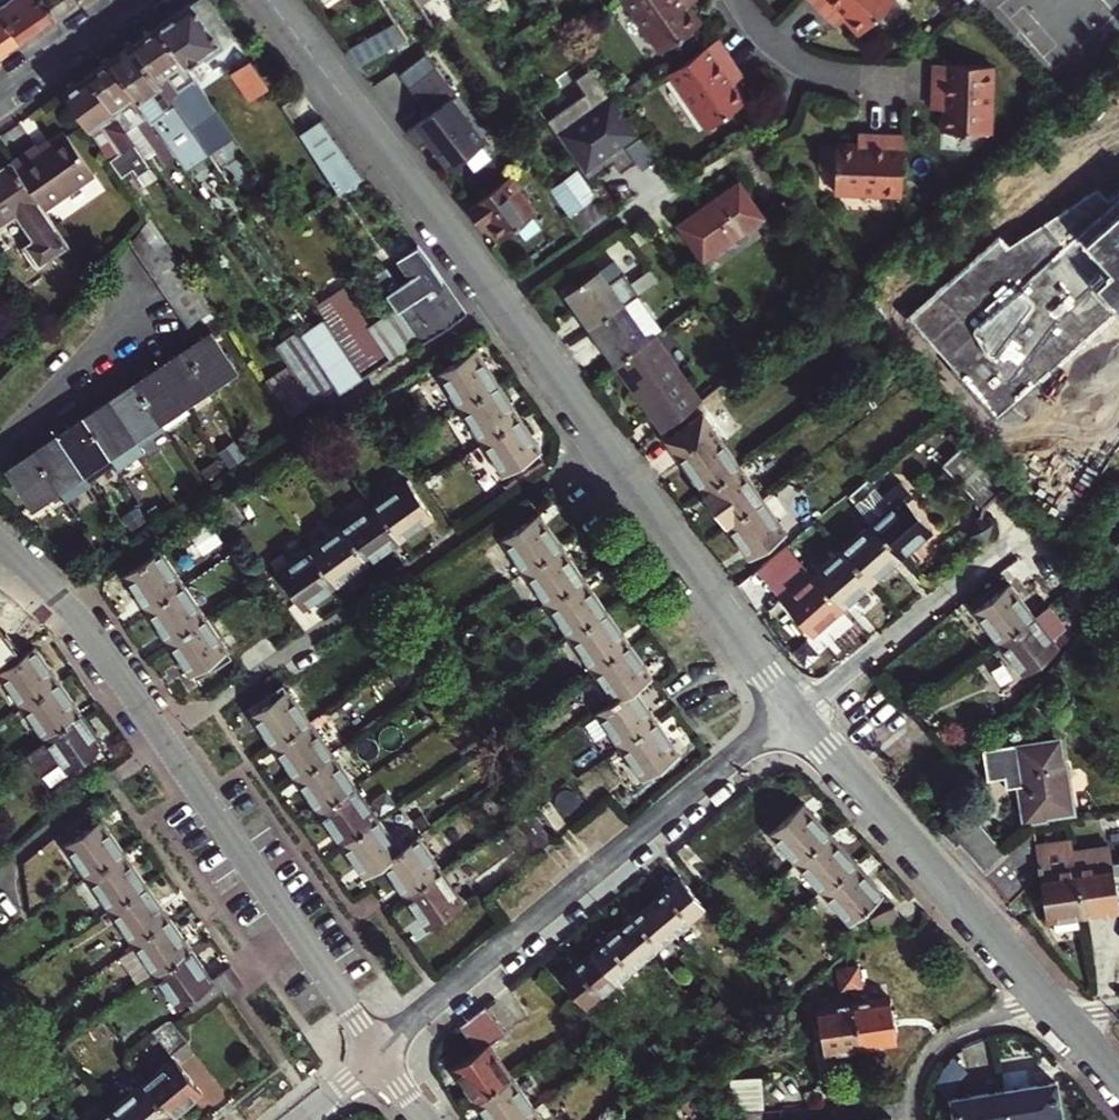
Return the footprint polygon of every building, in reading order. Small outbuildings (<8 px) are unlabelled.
[(20,40),(57,15),(46,0),(0,0),(0,11),(20,40)] [(57,15),(78,0),(46,0),(57,15)] [(192,5),(223,49),(231,44),(208,0),(199,0),(192,5)] [(395,18),(408,37),(418,30),(397,0),(382,0),(395,18)] [(688,10),(682,0),(624,0),(659,53),(699,26),(688,10)] [(693,0),(682,0),(688,10),(696,4),(693,0)] [(843,16),(858,31),(890,0),(811,0),(826,15),(834,7),(843,16)] [(228,56),(223,49),(192,5),(158,28),(193,80),(228,56)] [(834,7),(826,15),(834,24),(843,16),(834,7)] [(20,40),(0,11),(0,54),(20,40)] [(408,37),(395,18),(346,50),(359,68),(408,37)] [(193,80),(158,28),(134,44),(190,126),(209,154),(233,138),(193,80)] [(712,43),(665,77),(704,131),(743,103),(731,86),(724,76),(732,71),(712,43)] [(134,44),(110,61),(179,161),(185,170),(209,154),(190,126),(134,44)] [(110,61),(87,76),(129,137),(150,168),(161,159),(167,169),(179,161),(110,61)] [(990,64),(932,62),(930,96),(941,96),(941,107),(940,130),(989,131),(990,64)] [(239,104),(247,100),(258,94),(243,65),(224,75),(239,104)] [(587,94),(548,120),(573,156),(591,180),(610,167),(608,163),(613,159),(616,163),(622,172),(638,162),(628,147),(645,136),(596,66),(577,79),(587,94)] [(437,69),(409,90),(429,116),(407,133),(420,150),(429,143),(450,172),(485,145),(452,102),(458,98),(437,69)] [(739,80),(732,71),(724,76),(731,86),(739,80)] [(129,137),(87,76),(64,92),(127,183),(137,176),(141,184),(154,174),(129,137)] [(263,104),(258,94),(247,100),(252,110),(263,104)] [(941,96),(930,96),(930,107),(941,107),(941,96)] [(367,178),(324,123),(303,139),(338,194),(367,178)] [(65,134),(52,143),(41,150),(39,146),(37,144),(11,162),(45,211),(95,177),(65,134)] [(832,193),(899,194),(901,135),(868,135),(868,145),(855,145),(833,144),(833,148),(816,148),(816,169),(833,170),(832,193)] [(855,135),(855,145),(868,145),(868,135),(855,135)] [(660,159),(645,136),(628,147),(638,162),(644,170),(660,159)] [(49,139),(39,146),(41,150),(52,143),(49,139)] [(70,248),(45,211),(11,162),(0,170),(0,228),(19,215),(36,240),(25,247),(40,269),(70,248)] [(579,169),(553,187),(570,213),(596,194),(579,169)] [(507,177),(466,212),(475,225),(480,221),(485,228),(496,244),(535,215),(507,177)] [(907,318),(996,421),(1114,308),(1118,314),(1118,187),(1107,198),(1097,186),(1007,246),(907,318)] [(686,227),(708,259),(765,219),(743,187),(686,227)] [(480,221),(475,225),(480,231),(485,228),(480,221)] [(131,244),(141,257),(165,241),(151,222),(131,244)] [(141,257),(151,272),(175,256),(165,241),(141,257)] [(383,292),(399,315),(417,341),(420,346),(467,316),(431,263),(417,246),(400,258),(413,277),(392,292),(388,287),(383,292)] [(175,256),(151,272),(160,286),(184,270),(175,256)] [(588,333),(637,295),(640,293),(612,258),(564,294),(576,310),(581,317),(577,320),(588,333)] [(160,286),(170,299),(194,283),(184,270),(160,286)] [(170,299),(179,313),(204,297),(194,283),(170,299)] [(363,379),(417,341),(399,315),(373,333),(347,295),(320,315),(324,322),(345,352),(363,379)] [(623,360),(663,330),(637,295),(588,333),(603,353),(608,349),(618,364),(623,360)] [(214,312),(204,297),(179,313),(190,329),(214,312)] [(581,317),(576,310),(572,313),(577,320),(581,317)] [(363,379),(345,352),(324,322),(301,338),(338,391),(341,394),(363,379)] [(663,330),(623,360),(643,386),(638,390),(669,430),(717,392),(667,328),(663,330)] [(188,349),(211,385),(236,369),(213,333),(188,349)] [(338,391),(301,338),(299,336),(276,352),(288,370),(314,407),(338,391)] [(161,368),(185,403),(211,385),(188,349),(161,368)] [(439,376),(461,409),(500,384),(478,350),(439,376)] [(643,386),(623,360),(618,364),(638,390),(643,386)] [(192,415),(185,403),(161,368),(137,385),(160,420),(168,432),(192,415)] [(288,370),(267,384),(293,421),(314,407),(288,370)] [(461,409),(483,442),(522,417),(500,384),(461,409)] [(160,420),(137,385),(112,401),(136,437),(160,420)] [(145,452),(136,437),(112,401),(88,418),(116,464),(119,469),(145,452)] [(544,449),(522,417),(483,442),(504,475),(544,449)] [(706,417),(669,443),(701,489),(738,462),(706,417)] [(62,436),(90,480),(116,464),(88,418),(62,436)] [(90,480),(62,436),(37,453),(59,488),(68,502),(93,485),(90,480)] [(1011,487),(984,458),(971,444),(946,468),(959,482),(985,510),(1011,487)] [(59,488),(37,453),(11,471),(33,505),(59,488)] [(726,523),(762,498),(738,462),(701,489),(726,523)] [(862,499),(878,518),(907,552),(935,528),(909,498),(915,492),(904,479),(887,493),(879,484),(862,499)] [(380,506),(405,544),(438,522),(413,484),(380,506)] [(175,501),(168,490),(161,494),(168,505),(175,501)] [(217,507),(236,536),(253,525),(234,496),(217,507)] [(785,530),(762,498),(726,523),(748,556),(785,530)] [(380,506),(346,528),(371,566),(405,544),(380,506)] [(503,543),(524,572),(560,547),(539,518),(503,543)] [(846,547),(875,580),(907,552),(878,518),(846,547)] [(993,525),(977,520),(972,536),(988,541),(993,525)] [(346,528),(310,552),(334,590),(371,566),(346,528)] [(797,589),(784,600),(813,633),(842,608),(813,575),(786,545),(771,557),(783,571),(797,589)] [(546,603),(581,578),(560,547),(524,572),(546,603)] [(875,580),(846,547),(813,575),(842,608),(875,580)] [(150,611),(188,586),(165,551),(127,575),(150,611)] [(310,552),(279,572),(304,610),(334,590),(310,552)] [(771,557),(766,560),(778,575),(783,571),(771,557)] [(546,603),(570,637),(606,612),(581,578),(546,603)] [(977,612),(1003,643),(1037,615),(1011,584),(977,612)] [(150,611),(171,644),(209,619),(188,586),(150,611)] [(4,666),(32,644),(0,602),(0,661),(4,666)] [(1066,624),(1050,604),(1037,615),(1003,643),(1027,672),(1060,644),(1053,636),(1066,624)] [(594,673),(630,648),(606,612),(570,637),(594,673)] [(229,650),(209,619),(171,644),(191,675),(229,650)] [(594,673),(617,705),(635,693),(653,681),(630,648),(594,673)] [(0,675),(0,676),(22,708),(58,682),(36,650),(0,675)] [(58,682),(22,708),(46,740),(81,716),(58,682)] [(252,717),(273,746),(311,720),(289,690),(252,717)] [(599,717),(621,749),(657,724),(635,693),(617,705),(599,717)] [(1065,716),(1048,701),(1040,710),(1057,725),(1065,716)] [(81,716),(46,740),(67,771),(103,746),(81,716)] [(311,720),(273,746),(296,778),(333,752),(311,720)] [(679,755),(657,724),(621,749),(643,781),(679,755)] [(1029,786),(1030,791),(1019,793),(1022,815),(1068,807),(1057,742),(986,749),(991,781),(1008,778),(1009,789),(1029,786)] [(358,787),(333,752),(296,778),(321,813),(358,787)] [(384,822),(358,787),(321,813),(346,848),(384,822)] [(545,799),(535,806),(554,835),(565,828),(545,799)] [(535,850),(555,836),(554,835),(535,806),(515,821),(535,850)] [(769,838),(795,867),(829,837),(802,807),(769,838)] [(1103,820),(1104,828),(1118,825),(1118,818),(1103,820)] [(64,847),(86,878),(122,852),(100,822),(64,847)] [(404,851),(384,822),(346,848),(366,877),(385,864),(404,851)] [(1033,831),(1008,853),(983,874),(1008,903),(1039,874),(1046,918),(1083,912),(1075,867),(1071,841),(1036,847),(1033,831)] [(795,867),(822,894),(856,865),(829,837),(795,867)] [(421,839),(404,851),(385,864),(409,899),(445,874),(421,839)] [(86,878),(110,912),(146,887),(122,852),(86,878)] [(703,890),(715,879),(698,858),(685,869),(703,890)] [(1110,862),(1075,867),(1083,912),(1118,906),(1110,862)] [(882,894),(856,865),(822,894),(849,925),(882,894)] [(466,904),(445,874),(409,899),(431,929),(466,904)] [(650,905),(675,934),(705,908),(680,879),(650,905)] [(134,947),(170,921),(146,887),(110,912),(134,947)] [(675,934),(650,905),(620,930),(645,959),(675,934)] [(892,905),(870,918),(879,933),(901,921),(892,905)] [(157,979),(193,953),(170,921),(134,947),(157,979)] [(645,959),(620,930),(591,954),(616,983),(645,959)] [(188,1001),(194,1009),(220,991),(239,978),(240,977),(234,969),(214,983),(193,953),(157,979),(177,1008),(188,1001)] [(616,983),(591,954),(562,980),(586,1009),(616,983)] [(843,969),(848,988),(857,986),(853,967),(843,969)] [(848,988),(843,969),(831,972),(836,991),(848,988)] [(220,991),(223,996),(227,995),(230,999),(245,988),(239,978),(220,991)] [(194,1009),(198,1014),(223,996),(220,991),(194,1009)] [(850,1001),(860,1045),(898,1037),(888,993),(850,1001)] [(822,1053),(860,1045),(850,1001),(813,1010),(822,1053)] [(476,1101),(512,1076),(491,1045),(507,1034),(489,1008),(463,1029),(479,1052),(454,1069),(476,1101)] [(187,1037),(172,1017),(164,1018),(151,1028),(169,1051),(187,1037)] [(123,1041),(116,1031),(108,1037),(115,1047),(123,1041)] [(669,1041),(679,1053),(686,1047),(676,1035),(669,1041)] [(660,1040),(651,1048),(661,1061),(671,1053),(660,1040)] [(145,1080),(173,1115),(201,1091),(173,1057),(145,1080)] [(489,1119),(519,1119),(535,1109),(512,1076),(476,1101),(489,1119)] [(145,1080),(112,1107),(122,1119),(166,1119),(173,1115),(145,1080)] [(1009,1119),(1060,1119),(1063,1119),(1055,1082),(1003,1093),(1009,1119)] [(758,1086),(732,1092),(738,1119),(764,1113),(758,1086)] [(1003,1093),(952,1105),(955,1119),(1009,1119),(1003,1093)] [(112,1107),(96,1119),(122,1119),(112,1107)] [(519,1119),(543,1119),(535,1109),(519,1119)]
